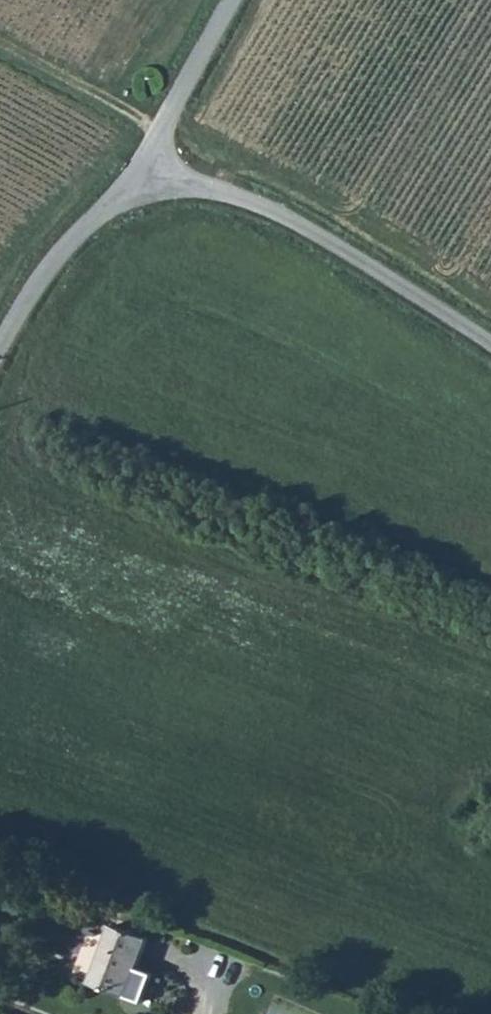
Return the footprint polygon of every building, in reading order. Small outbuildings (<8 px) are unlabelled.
[(149,939),(110,926),(88,984),(140,1003),(151,974),(137,969),(149,939)]
